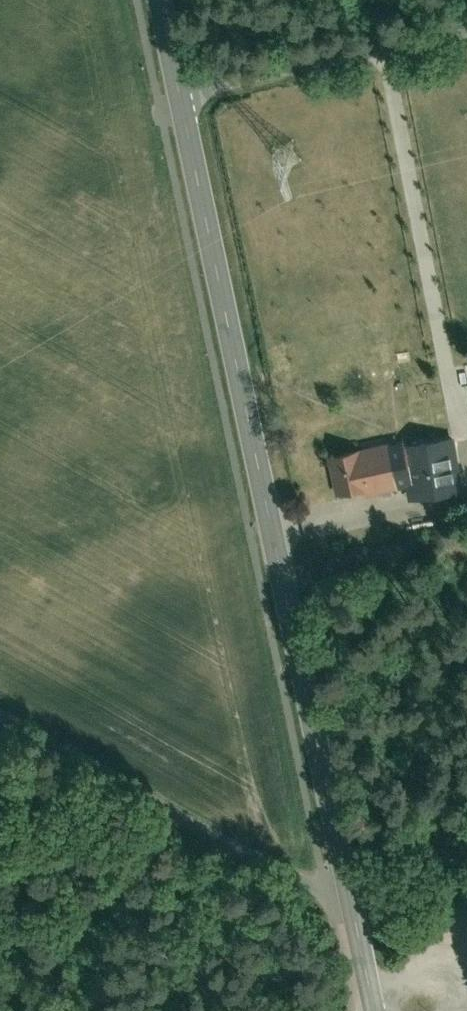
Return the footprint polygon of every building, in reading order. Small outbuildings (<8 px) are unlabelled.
[(454,437),(389,448),(396,486),(398,498),(462,487),(454,437)] [(356,444),(323,450),(332,493),(358,488),(359,494),(396,486),(389,448),(387,440),(357,447),(356,444)]
